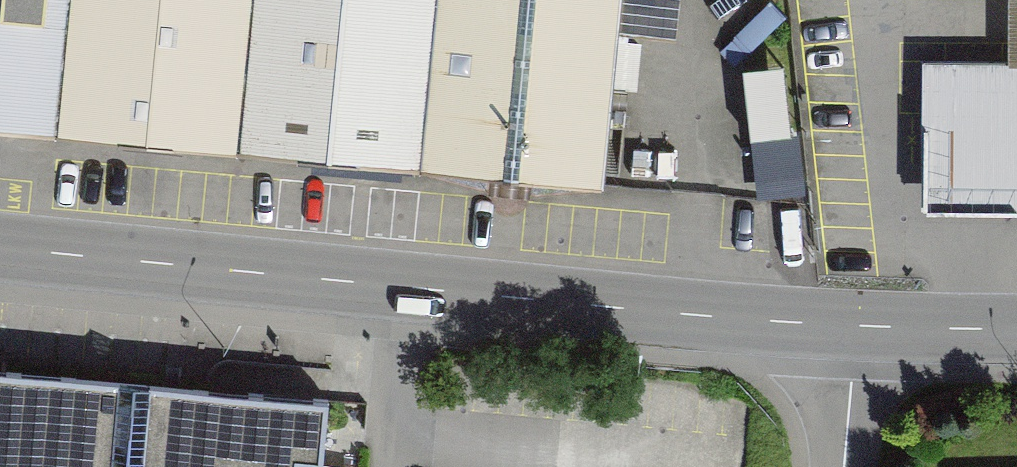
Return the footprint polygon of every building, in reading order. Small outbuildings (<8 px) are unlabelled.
[(52,140),(65,0),(0,0),(0,135),(52,140)] [(52,140),(239,158),(254,0),(65,0),(52,140)] [(239,158),(419,175),(436,0),(254,0),(239,158)] [(419,175),(607,192),(621,42),(625,0),(436,0),(419,175)] [(621,42),(678,48),(682,0),(625,0),(621,42)] [(1005,69),(921,69),(921,222),(1016,222),(1016,0),(1005,0),(1005,69)] [(754,186),(799,183),(793,75),(748,77),(754,186)] [(329,392),(0,362),(0,466),(299,466),(300,453),(323,455),(329,392)]
